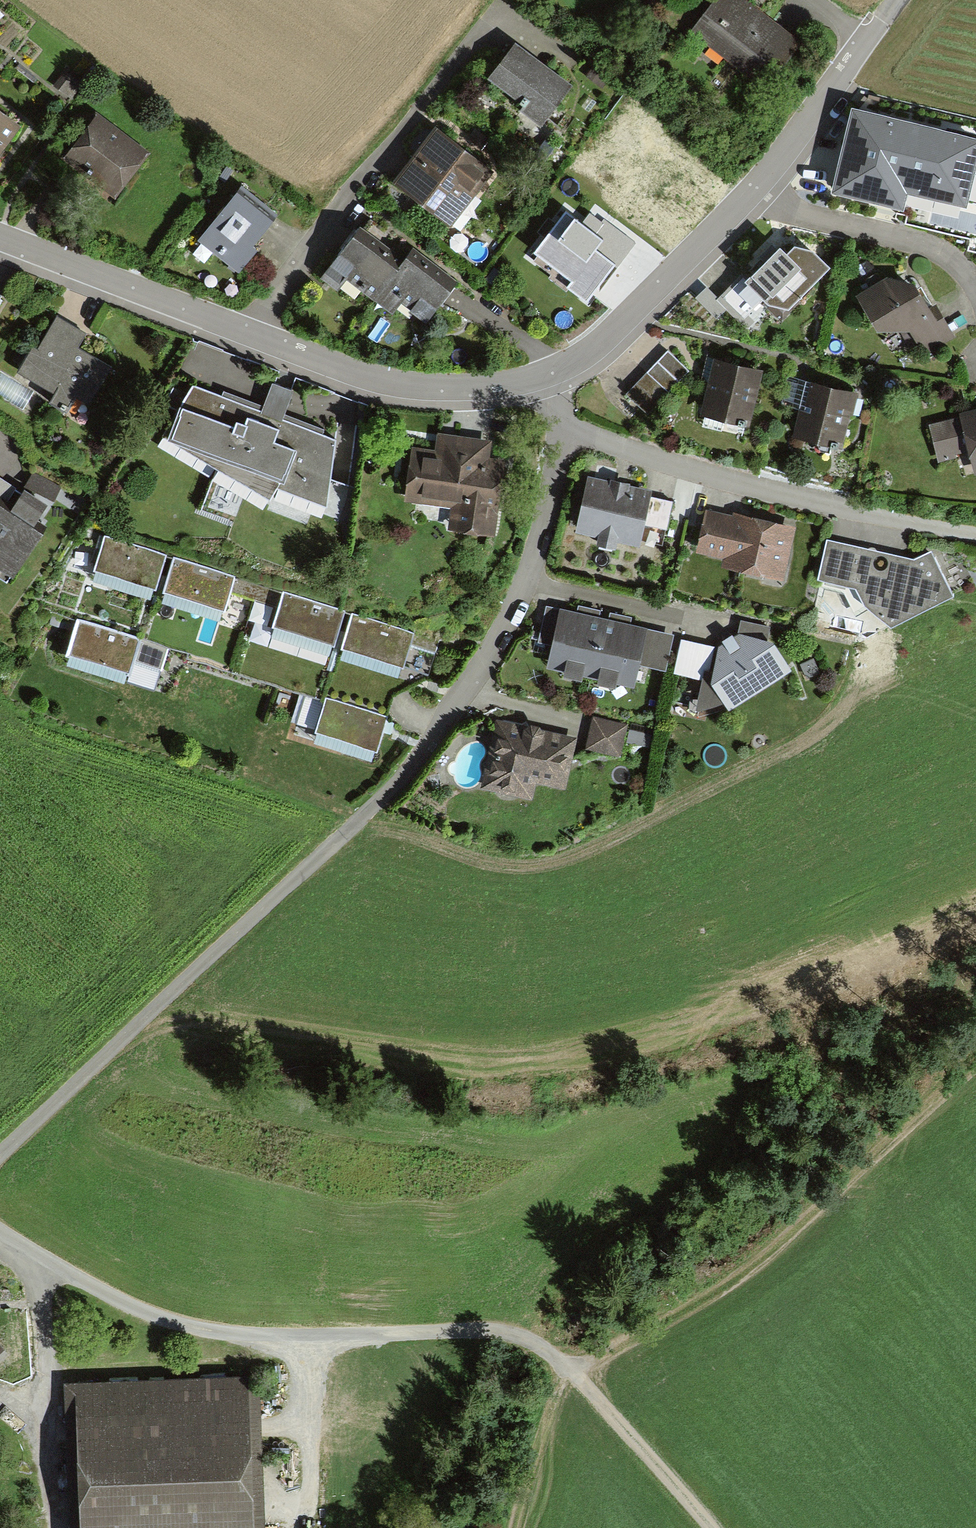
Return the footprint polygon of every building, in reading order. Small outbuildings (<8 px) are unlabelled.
[(798,40),(757,8),(746,0),(717,0),(691,33),(762,87),(798,40)] [(541,130),(572,89),(534,60),(515,46),(488,83),(522,109),(519,113),(541,130)] [(975,162),(975,138),(851,109),(831,193),(868,201),(903,209),(906,194),(965,208),(975,162)] [(19,130),(0,115),(0,154),(19,130)] [(148,155),(97,116),(64,160),(114,199),(148,155)] [(451,232),(493,174),(456,147),(435,131),(392,189),(451,232)] [(277,221),(243,191),(199,242),(238,276),(256,256),(251,252),(277,221)] [(566,213),(536,253),(572,281),(565,289),(585,304),(615,265),(619,269),(639,243),(605,217),(601,222),(592,215),(583,226),(566,213)] [(375,247),(358,234),(324,276),(340,289),(350,276),(378,298),(402,268),(375,247)] [(794,247),(787,255),(779,248),(747,279),(741,274),(717,300),(748,330),(769,310),(782,323),(801,303),(799,301),(830,268),(813,252),(794,247)] [(402,268),(378,298),(395,312),(403,302),(425,320),(453,285),(434,269),(414,253),(402,268)] [(888,282),(858,299),(876,332),(909,333),(924,359),(954,343),(936,310),(930,313),(915,284),(888,282)] [(90,399),(110,362),(78,344),(86,330),(56,313),(38,346),(31,343),(14,374),(67,404),(74,390),(90,399)] [(667,349),(647,369),(668,389),(688,368),(667,349)] [(760,371),(714,360),(710,377),(702,412),(748,423),(760,371)] [(647,369),(626,391),(647,411),(668,389),(647,369)] [(192,381),(163,430),(271,497),(277,484),(327,501),(334,435),(281,415),(292,386),(273,379),(262,407),(192,381)] [(854,393),(808,383),(804,402),(796,437),(838,447),(846,413),(849,414),(854,393)] [(927,423),(938,464),(968,456),(974,476),(975,476),(975,409),(927,423)] [(411,442),(405,499),(451,503),(449,527),(496,532),(505,454),(491,453),(493,435),(436,429),(435,445),(411,442)] [(587,473),(575,527),(597,532),(595,536),(616,541),(618,535),(639,540),(640,535),(662,540),(671,498),(650,493),(651,487),(587,473)] [(6,580),(43,525),(34,519),(48,499),(24,482),(20,487),(0,474),(0,576),(6,580)] [(733,517),(709,511),(700,549),(724,555),(723,561),(784,575),(795,527),(734,512),(733,517)] [(104,535),(95,564),(145,580),(156,583),(166,554),(104,535)] [(913,560),(828,540),(819,577),(853,585),(864,605),(890,624),(951,595),(930,552),(913,560)] [(175,554),(165,584),(202,596),(224,604),(234,574),(175,554)] [(283,590),(273,621),(312,634),(335,641),(345,610),(283,590)] [(586,612),(546,603),(539,638),(552,640),(547,663),(634,682),(639,661),(666,667),(674,631),(625,620),(586,612)] [(413,632),(353,613),(344,642),(353,645),(404,661),(413,632)] [(139,637),(79,616),(69,645),(128,665),(139,637)] [(738,631),(735,633),(732,629),(722,635),(725,639),(719,643),(714,667),(711,666),(704,664),(702,675),(694,707),(724,697),(729,703),(791,666),(774,636),(768,634),(771,624),(742,616),(738,631)] [(716,644),(681,636),(674,668),(702,675),(704,664),(711,666),(716,644)] [(409,666),(428,670),(432,643),(413,640),(409,666)] [(138,644),(131,682),(159,687),(166,649),(138,644)] [(387,714),(325,696),(316,726),(377,745),(383,726),(387,714)] [(627,722),(592,714),(585,744),(619,752),(627,722)] [(524,722),(497,716),(480,785),(532,798),(537,779),(565,786),(577,735),(543,727),(539,721),(531,719),(524,722)] [(67,1380),(72,1527),(264,1527),(258,1373),(67,1380)]
